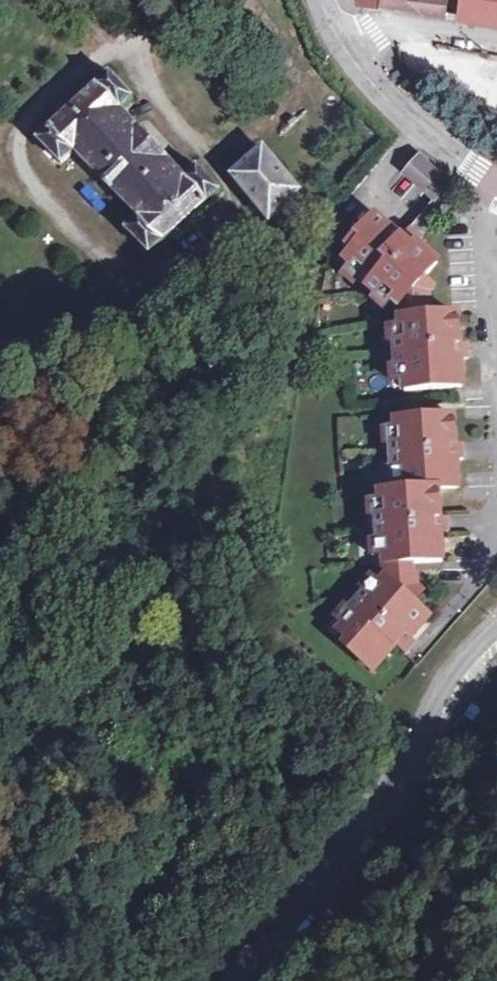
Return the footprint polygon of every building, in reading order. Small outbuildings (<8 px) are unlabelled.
[(364,9),(386,12),(388,0),(363,0),(364,9)] [(398,13),(448,19),(451,0),(388,0),(386,12),(398,13)] [(496,28),(496,0),(467,0),(465,13),(473,24),(496,28)] [(136,100),(113,75),(42,141),(67,167),(78,154),(141,223),(129,234),(152,259),(222,194),(200,169),(188,182),(124,113),(136,100)] [(265,153),(235,178),(270,220),(300,195),(265,153)] [(447,181),(416,153),(400,171),(432,199),(447,181)] [(385,285),(393,293),(403,302),(403,323),(404,336),(399,336),(400,347),(401,360),(405,359),(406,373),(407,387),(460,381),(464,381),(464,353),(473,353),(470,336),(461,336),(460,308),(432,309),(426,303),(433,291),(429,288),(438,276),(429,269),(438,257),(418,238),(424,230),(420,226),(413,219),(401,233),(401,226),(394,225),(375,206),(357,230),(361,236),(350,250),(356,256),(367,265),(362,272),(382,289),(385,285)] [(367,265),(356,256),(349,265),(360,275),(362,272),(367,265)] [(385,285),(382,289),(379,293),(387,301),(393,293),(385,285)] [(404,336),(403,323),(393,323),(394,336),(399,336),(404,336)] [(405,359),(401,360),(395,360),(397,374),(406,373),(405,359)] [(399,462),(400,475),(401,485),(382,487),(384,504),(375,505),(376,519),(378,533),(385,532),(386,545),(388,566),(381,576),(374,585),(369,581),(358,594),(350,603),(354,607),(346,615),(340,622),(349,630),(344,637),(376,660),(397,636),(407,645),(418,633),(414,629),(422,617),(430,606),(417,597),(425,585),(420,580),(418,566),(413,568),(412,556),(446,554),(445,528),(452,527),(450,510),(442,512),(441,483),(461,480),(460,454),(467,453),(465,436),(458,436),(456,410),(415,412),(397,413),(398,424),(399,434),(393,435),(393,447),(394,462),(399,462)] [(399,434),(398,424),(385,422),(386,436),(393,435),(399,434)] [(399,462),(394,462),(387,464),(389,476),(400,475),(399,462)] [(374,546),(386,545),(385,532),(378,533),(373,533),(374,546)] [(374,585),(381,576),(374,568),(365,578),(369,581),(374,585)] [(354,607),(350,603),(347,599),(340,610),(346,615),(354,607)]
